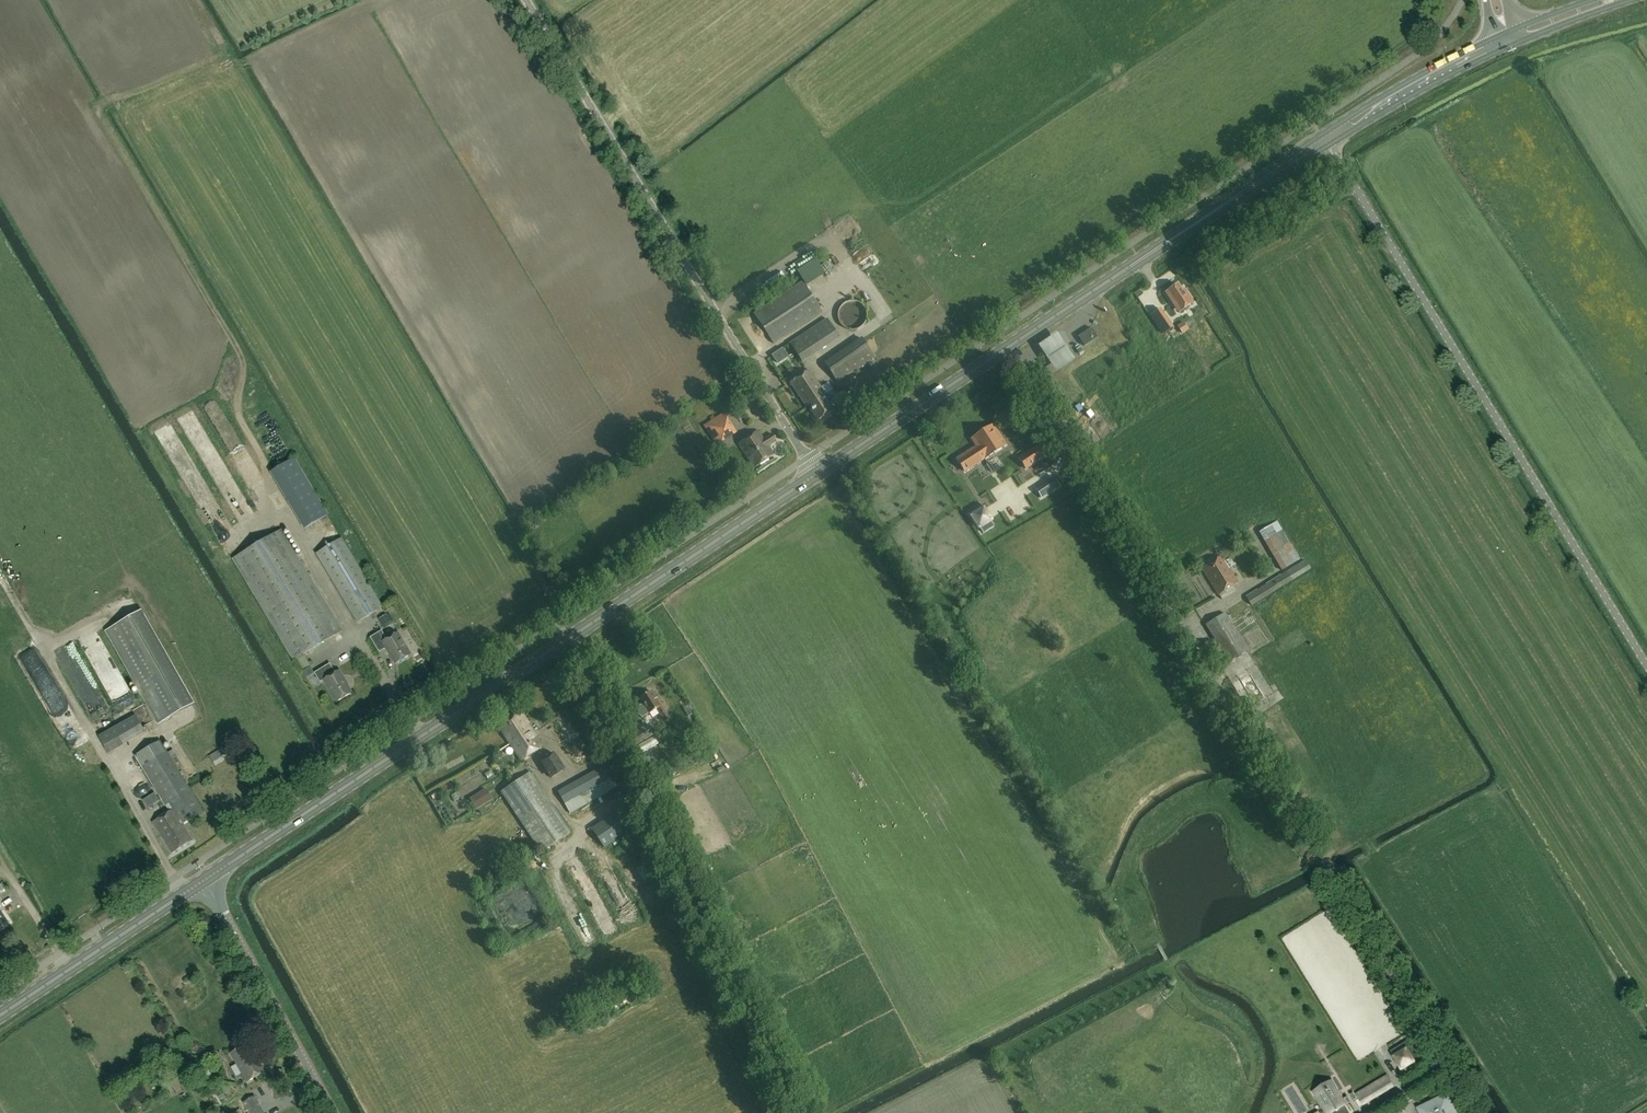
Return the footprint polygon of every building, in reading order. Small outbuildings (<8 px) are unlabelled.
[(853,256),(844,262),(857,281),(866,275),(853,256)] [(774,343),(823,311),(803,281),(754,313),(774,343)] [(1181,311),(1194,302),(1185,289),(1182,290),(1178,284),(1165,293),(1174,305),(1176,304),(1181,311)] [(1163,334),(1173,327),(1161,308),(1150,315),(1163,334)] [(803,362),(840,338),(828,318),(790,343),(803,362)] [(1183,322),(1169,332),(1175,340),(1191,328),(1188,324),(1186,326),(1183,322)] [(1098,337),(1092,327),(1078,336),(1084,346),(1098,337)] [(1058,329),(1037,343),(1044,354),(1054,369),(1075,355),(1065,341),(1058,329)] [(867,370),(864,365),(876,357),(862,337),(824,363),(838,383),(859,369),(862,373),(867,370)] [(772,355),(778,363),(789,357),(783,348),(772,355)] [(807,407),(809,406),(818,420),(833,410),(824,396),(826,394),(810,370),(790,382),(807,407)] [(203,402),(212,421),(221,417),(212,398),(203,402)] [(727,417),(724,412),(703,426),(717,446),(737,433),(727,417)] [(171,451),(178,446),(165,425),(157,430),(171,451)] [(986,459),(1006,445),(995,429),(993,430),(991,427),(974,438),(972,440),(976,447),(957,459),(965,472),(986,458),(986,459)] [(738,444),(754,468),(774,455),(768,446),(777,440),(772,434),(764,439),(758,430),(738,444)] [(1052,452),(1044,441),(1018,458),(1026,470),(1052,452)] [(327,515),(293,458),(270,473),(303,529),(327,515)] [(1051,492),(1045,484),(1037,490),(1043,497),(1051,492)] [(970,510),(974,515),(984,508),(981,503),(970,510)] [(223,507),(217,510),(225,526),(231,523),(223,507)] [(981,527),(985,532),(995,525),(992,520),(981,527)] [(1278,521),(1259,532),(1282,571),(1300,560),(1278,521)] [(280,530),(231,560),(292,661),(341,632),(280,530)] [(315,554),(356,623),(381,608),(340,539),(315,554)] [(1231,558),(1225,561),(1222,556),(1202,568),(1219,595),(1238,583),(1229,568),(1235,565),(1231,558)] [(1306,560),(1286,571),(1246,596),(1252,606),(1293,580),(1311,569),(1306,560)] [(1225,612),(1205,624),(1229,663),(1249,650),(1225,612)] [(106,633),(159,726),(193,706),(140,614),(106,633)] [(393,624),(387,614),(378,619),(384,629),(393,624)] [(1200,615),(1187,622),(1196,640),(1209,634),(1200,615)] [(75,636),(108,699),(122,692),(88,629),(75,636)] [(379,652),(385,649),(395,665),(410,655),(397,633),(386,640),(381,631),(370,638),(379,652)] [(1265,638),(1248,648),(1263,673),(1280,663),(1265,638)] [(338,671),(335,673),(329,663),(314,673),(320,682),(322,681),(336,703),(351,694),(344,682),(345,681),(338,671)] [(658,697),(656,699),(651,691),(639,699),(649,714),(657,709),(665,722),(671,718),(658,697)] [(89,704),(91,713),(103,710),(100,701),(89,704)] [(93,720),(104,717),(102,711),(91,714),(93,720)] [(499,726),(522,760),(543,746),(528,723),(529,723),(521,711),(499,726)] [(564,746),(581,735),(568,714),(549,726),(553,733),(555,731),(564,746)] [(135,715),(98,736),(108,754),(145,733),(145,732),(147,730),(145,726),(142,728),(135,715)] [(648,724),(627,738),(640,759),(652,752),(648,745),(657,739),(648,724)] [(134,756),(140,766),(168,812),(152,822),(171,854),(193,841),(183,824),(203,811),(166,751),(160,741),(134,756)] [(586,741),(568,748),(572,760),(590,753),(586,741)] [(228,744),(209,756),(215,766),(234,754),(228,744)] [(565,770),(554,752),(541,761),(551,778),(565,770)] [(1304,753),(1296,758),(1300,763),(1307,758),(1304,753)] [(668,762),(657,767),(664,781),(674,775),(668,762)] [(570,813),(620,786),(620,787),(623,785),(625,789),(633,785),(626,773),(616,779),(607,764),(558,791),(570,813)] [(571,832),(531,772),(500,792),(541,852),(571,832)] [(470,798),(476,809),(487,802),(481,791),(470,798)] [(150,808),(156,803),(149,794),(143,799),(150,808)] [(604,848),(636,827),(622,808),(591,828),(604,848)] [(583,893),(591,890),(589,884),(581,887),(583,893)] [(250,1046),(232,1056),(246,1081),(264,1070),(250,1046)] [(1399,1051),(1391,1056),(1402,1076),(1411,1071),(1399,1051)] [(1387,1075),(1362,1090),(1370,1102),(1395,1087),(1387,1075)] [(1326,1112),(1348,1112),(1344,1106),(1346,1105),(1331,1080),(1313,1091),(1326,1112)] [(214,1092),(217,1097),(223,1093),(221,1088),(214,1092)] [(1370,1102),(1362,1090),(1355,1094),(1363,1107),(1370,1102)] [(1418,1107),(1421,1112),(1457,1112),(1447,1093),(1418,1107)] [(242,1102),(249,1112),(264,1112),(254,1095),(242,1102)]
